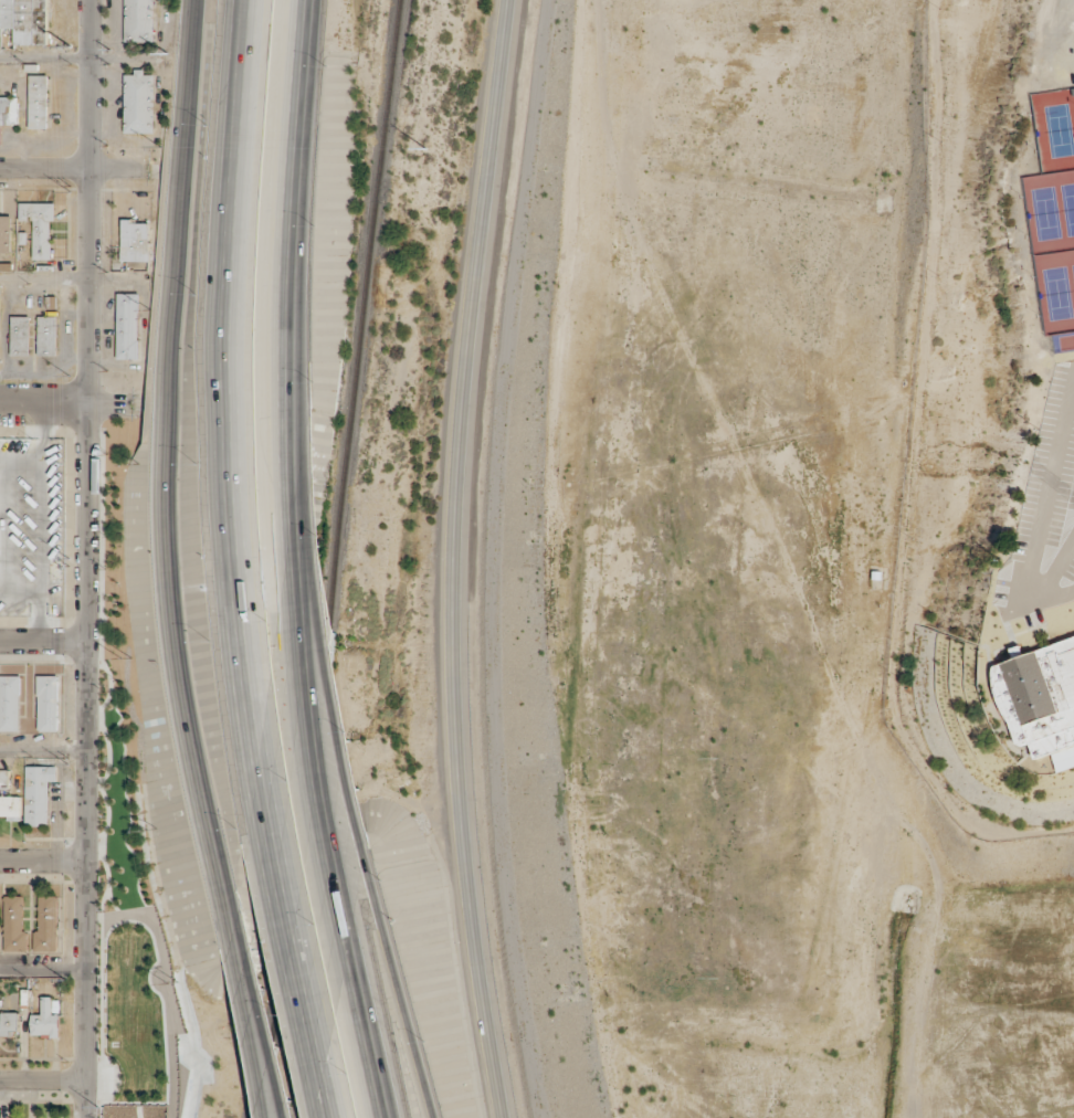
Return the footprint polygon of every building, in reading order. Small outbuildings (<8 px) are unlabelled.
[(0,28),(13,28),(13,45),(47,45),(47,0),(0,0),(0,28)] [(123,41),(153,42),(154,0),(124,0),(123,41)] [(124,133),(154,132),(153,74),(144,75),(143,69),(133,69),(133,74),(123,75),(124,133)] [(47,75),(27,75),(28,128),(48,128),(47,75)] [(0,96),(0,125),(17,125),(17,96),(0,96)] [(54,203),(18,203),(18,221),(31,221),(32,259),(50,259),(50,220),(54,220),(54,203)] [(0,216),(0,253),(11,253),(10,215),(0,216)] [(148,219),(121,218),(120,261),(147,262),(148,219)] [(138,294),(116,293),(116,359),(137,359),(138,294)] [(28,355),(29,316),(11,316),(10,355),(28,355)] [(55,355),(56,316),(38,316),(36,355),(55,355)] [(1014,747),(1029,742),(1034,759),(1051,754),(1056,772),(1073,766),(1073,638),(988,664),(1014,747)] [(19,732),(20,675),(0,675),(0,731),(19,732)] [(58,675),(37,675),(38,732),(58,732),(58,675)] [(56,766),(24,766),(24,826),(48,826),(48,781),(56,781),(56,766)] [(0,770),(0,788),(8,788),(8,770),(0,770)] [(0,796),(0,815),(8,816),(8,820),(19,821),(19,796),(0,796)] [(27,951),(26,931),(23,931),(22,895),(3,896),(4,952),(27,951)] [(32,952),(62,953),(62,947),(56,946),(58,896),(38,895),(37,931),(33,931),(32,952)] [(31,1014),(31,1037),(58,1037),(59,998),(41,998),(41,1014),(31,1014)] [(0,1012),(0,1029),(0,1036),(10,1036),(10,1031),(18,1031),(19,1012),(0,1012)]
